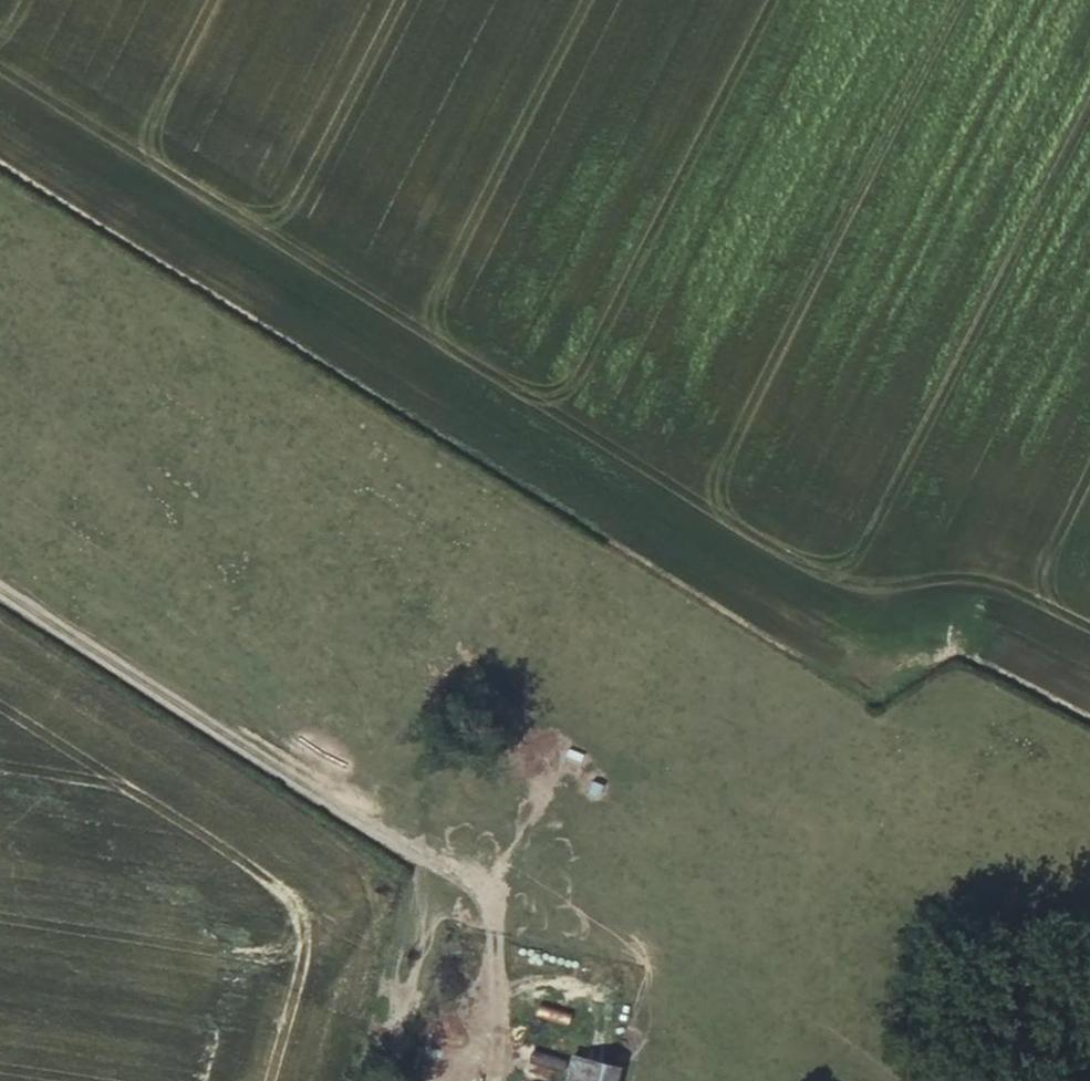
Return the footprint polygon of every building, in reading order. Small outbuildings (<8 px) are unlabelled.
[(618,1067),(571,1055),(565,1080),(614,1080),(618,1067)]
